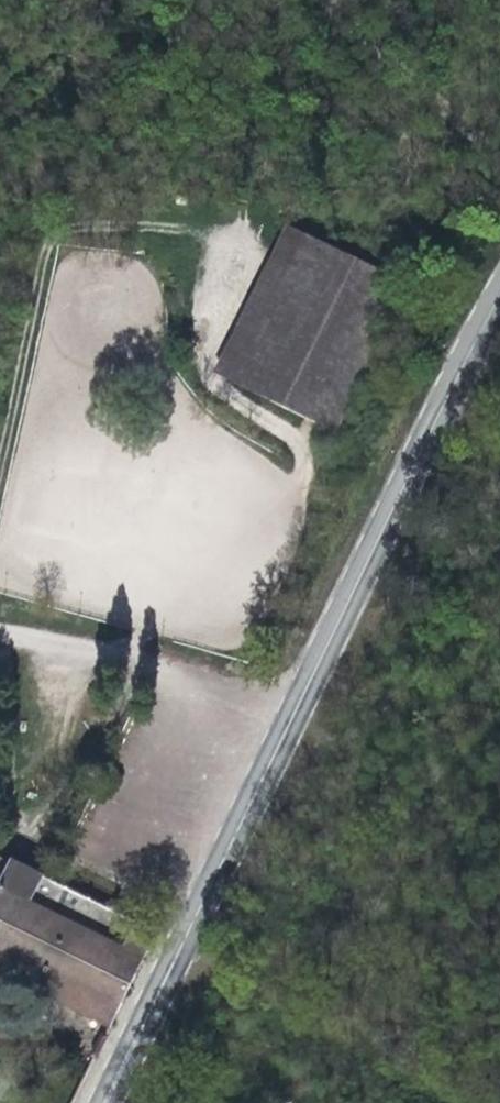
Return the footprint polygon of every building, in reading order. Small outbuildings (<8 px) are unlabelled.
[(232,379),(303,229),(282,219),(209,368),(232,379)] [(404,280),(303,229),(232,379),(333,430),(404,280)] [(149,923),(6,855),(0,867),(0,968),(14,975),(12,982),(9,981),(5,988),(6,994),(11,999),(17,999),(22,996),(24,988),(22,988),(24,980),(106,1017),(149,923)]
